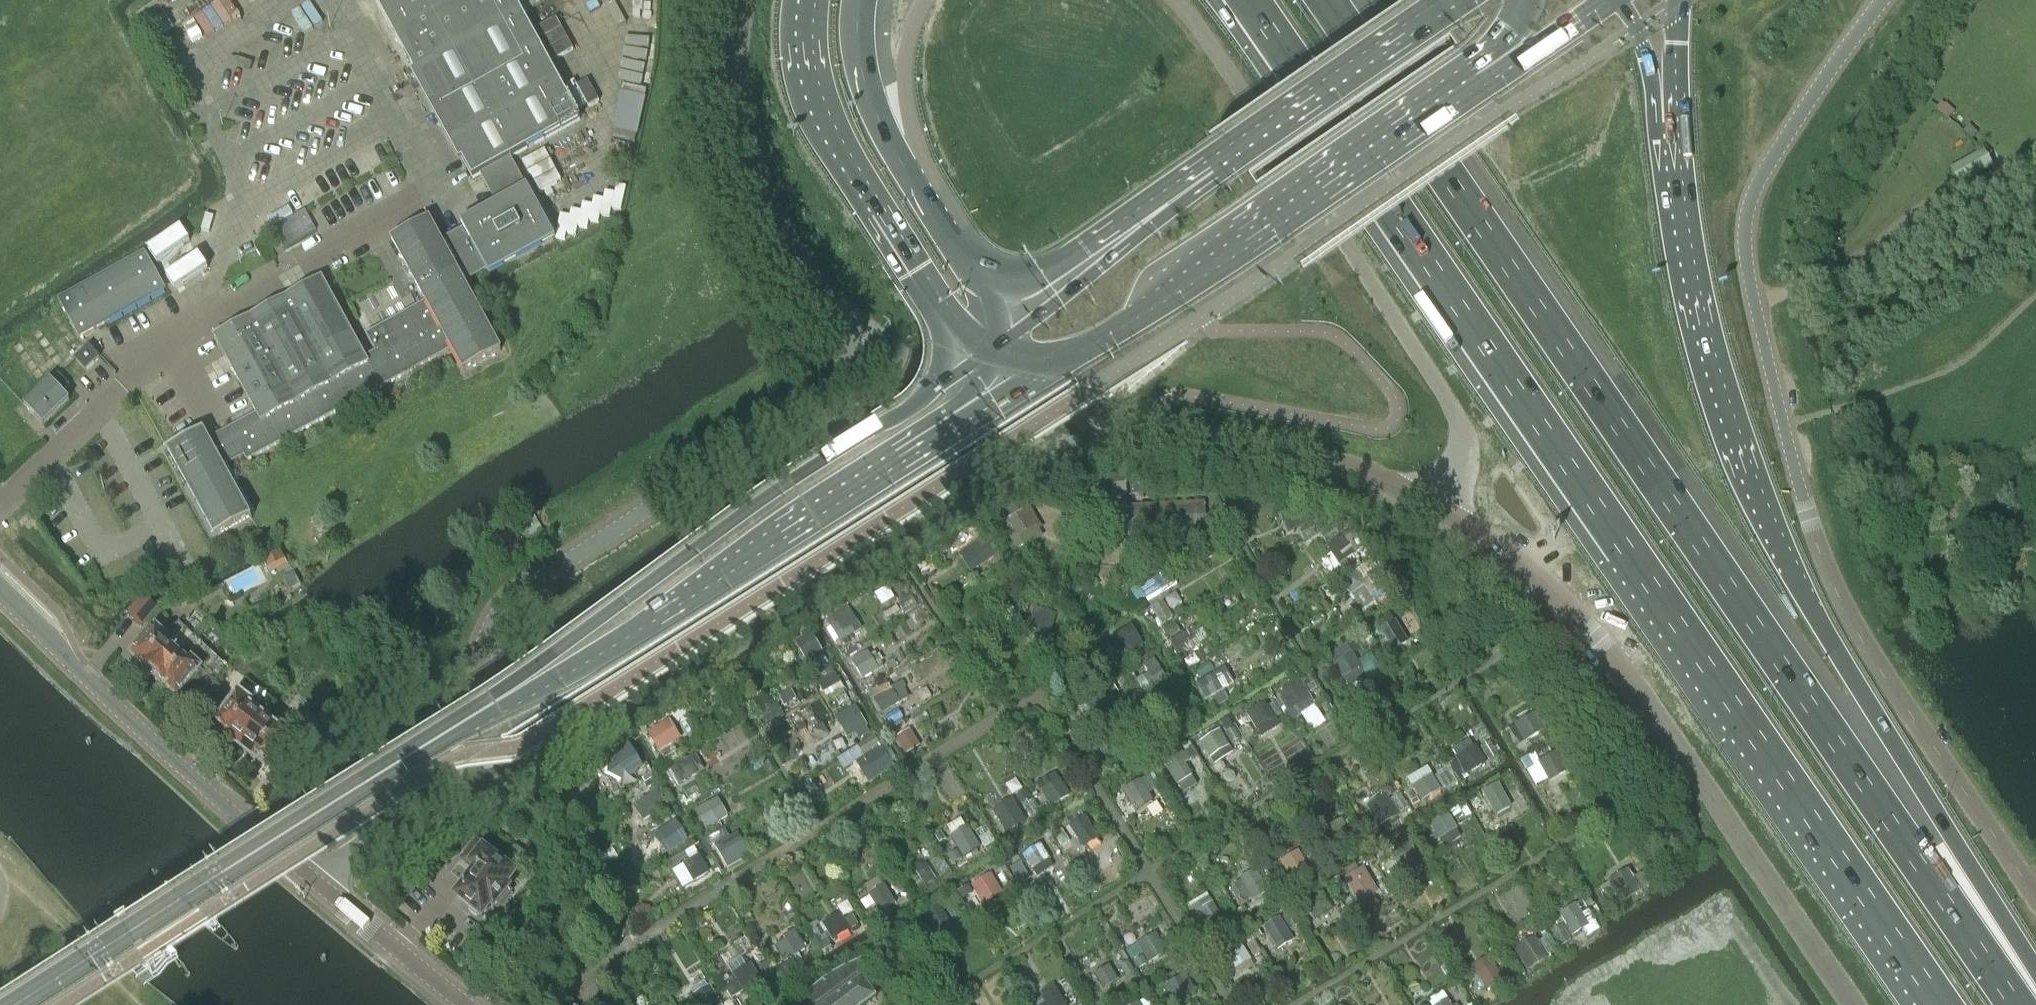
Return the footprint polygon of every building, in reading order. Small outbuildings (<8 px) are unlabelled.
[(167,450),(215,538),(252,518),(223,466),(243,455),(246,460),(451,348),(463,371),(500,351),(463,283),(486,270),(489,275),(554,239),(550,231),(510,158),(579,119),(514,0),(376,0),(375,0),(472,178),(480,174),(496,203),(460,223),(463,228),(440,240),(428,219),(391,239),(426,302),(366,335),(376,352),(365,358),(321,278),(214,336),(256,414),(208,440),(203,431),(167,450)] [(537,26),(551,58),(573,48),(559,16),(537,26)] [(576,79),(566,84),(576,105),(586,100),(576,79)] [(621,83),(615,134),(641,137),(647,86),(621,83)] [(1935,109),(1945,118),(1947,119),(1954,111),(1945,103),(1944,104),(1941,102),(1935,109)] [(1993,165),(1996,164),(1987,148),(1984,150),(1983,149),(1948,169),(1958,187),(1993,166),(1993,165)] [(292,216),(273,227),(284,249),(305,237),(292,216)] [(164,289),(144,253),(59,300),(79,336),(164,289)] [(75,359),(85,370),(99,358),(88,347),(75,359)] [(51,382),(51,381),(24,406),(42,425),(69,400),(62,393),(69,386),(58,375),(51,382)] [(1126,495),(1124,475),(1093,478),(1095,498),(1126,495)] [(1150,484),(1131,485),(1132,495),(1151,493),(1150,484)] [(1205,531),(1204,503),(1132,507),(1133,535),(1205,531)] [(1312,521),(1304,503),(1279,514),(1287,533),(1312,521)] [(543,531),(532,511),(523,516),(528,526),(524,528),(530,539),(543,531)] [(1025,511),(1009,519),(1021,537),(1036,529),(1025,511)] [(1354,530),(1345,536),(1352,546),(1361,540),(1354,530)] [(984,536),(974,542),(982,554),(991,548),(984,536)] [(1352,556),(1340,537),(1326,547),(1338,565),(1352,556)] [(279,550),(271,554),(277,564),(284,560),(279,550)] [(1392,590),(1382,572),(1369,580),(1379,598),(1392,590)] [(1148,603),(1163,594),(1154,578),(1145,584),(1143,580),(1137,585),(1148,603)] [(132,618),(141,626),(155,611),(146,603),(132,618)] [(1162,621),(1172,617),(1167,603),(1157,606),(1162,621)] [(1033,607),(1027,628),(1049,635),(1056,615),(1033,607)] [(830,627),(839,642),(862,629),(853,613),(830,627)] [(1400,629),(1394,620),(1379,629),(1391,649),(1406,640),(1400,629)] [(1122,652),(1140,641),(1130,625),(1112,635),(1122,652)] [(149,675),(153,676),(178,649),(156,628),(131,655),(134,658),(134,659),(135,660),(137,658),(140,661),(138,663),(139,664),(140,663),(141,665),(143,669),(149,675)] [(1179,658),(1197,647),(1188,630),(1169,641),(1179,658)] [(810,632),(794,643),(806,660),(822,650),(810,632)] [(178,649),(153,676),(154,676),(155,681),(161,686),(166,687),(168,689),(167,690),(168,691),(170,689),(173,691),(171,693),(172,695),(173,694),(177,697),(201,670),(178,649)] [(905,659),(899,649),(893,653),(899,663),(905,659)] [(850,661),(861,679),(878,669),(867,651),(850,661)] [(1362,668),(1352,651),(1332,663),(1342,680),(1362,668)] [(212,658),(201,670),(208,676),(203,682),(212,689),(226,674),(216,667),(219,664),(212,658)] [(1165,679),(1157,667),(1142,677),(1149,689),(1165,679)] [(846,688),(837,672),(817,683),(827,700),(846,688)] [(1202,696),(1217,688),(1210,675),(1195,683),(1202,696)] [(1310,698),(1300,680),(1279,693),(1290,710),(1310,698)] [(881,714),(899,703),(890,687),(872,698),(881,714)] [(236,747),(242,746),(267,715),(240,694),(239,694),(215,725),(218,728),(217,729),(219,730),(220,728),(223,731),(222,733),(223,734),(224,733),(228,736),(228,741),(236,747)] [(1278,726),(1264,703),(1246,714),(1260,737),(1278,726)] [(1303,711),(1314,728),(1327,720),(1316,703),(1303,711)] [(889,724),(902,716),(898,709),(886,717),(889,724)] [(857,732),(868,725),(859,711),(848,718),(857,732)] [(1544,730),(1534,713),(1514,725),(1524,742),(1544,730)] [(267,715),(242,746),(243,747),(244,754),(251,759),(257,758),(260,761),(259,762),(261,763),(262,761),(265,764),(264,766),(265,767),(266,766),(270,768),(294,737),(295,737),(293,736),(267,715)] [(663,726),(648,735),(658,752),(673,743),(663,726)] [(919,743),(910,728),(894,736),(903,752),(919,743)] [(1229,747),(1219,730),(1199,742),(1210,758),(1229,747)] [(878,748),(872,738),(859,746),(865,756),(878,748)] [(1486,763),(1476,745),(1455,757),(1465,775),(1486,763)] [(883,749),(872,756),(881,770),(892,764),(883,749)] [(1569,770),(1558,751),(1538,762),(1549,782),(1569,770)] [(1192,776),(1184,764),(1187,762),(1181,753),(1163,764),(1176,786),(1192,776)] [(633,754),(618,764),(624,775),(640,765),(633,754)] [(691,776),(682,761),(669,769),(678,785),(691,776)] [(1441,790),(1432,774),(1411,785),(1421,802),(1441,790)] [(1068,797),(1058,779),(1039,790),(1048,808),(1068,797)] [(1152,801),(1139,780),(1122,792),(1135,812),(1152,801)] [(1489,820),(1512,807),(1500,784),(1483,793),(1487,801),(1481,804),(1489,820)] [(666,804),(656,789),(633,804),(644,819),(666,804)] [(1398,812),(1410,809),(1404,792),(1393,796),(1398,812)] [(1619,793),(1610,798),(1615,807),(1624,802),(1619,793)] [(1378,827),(1399,814),(1390,799),(1387,794),(1365,806),(1378,827)] [(1007,832),(1029,819),(1014,795),(992,808),(1007,832)] [(534,806),(539,814),(547,809),(542,801),(534,806)] [(721,819),(710,801),(694,811),(705,829),(721,819)] [(1038,813),(1031,802),(1023,807),(1029,818),(1038,813)] [(1458,829),(1448,813),(1428,825),(1438,840),(1458,829)] [(1099,839),(1084,816),(1068,826),(1084,849),(1099,839)] [(687,839),(676,821),(639,844),(651,862),(687,839)] [(1334,853),(1354,841),(1344,824),(1324,835),(1334,853)] [(981,850),(967,825),(949,835),(964,859),(981,850)] [(729,837),(715,846),(725,863),(740,854),(729,837)] [(486,849),(476,841),(460,861),(475,873),(457,897),(469,907),(468,911),(475,916),(479,915),(482,917),(514,876),(511,874),(512,870),(505,864),(501,866),(484,852),(486,849)] [(1422,863),(1411,842),(1391,854),(1402,874),(1422,863)] [(1040,844),(1022,855),(1031,870),(1049,859),(1040,844)] [(1290,878),(1309,867),(1299,850),(1279,861),(1290,878)] [(707,870),(697,855),(682,864),(691,880),(707,870)] [(1387,856),(1378,862),(1385,874),(1394,868),(1387,856)] [(935,878),(926,863),(914,870),(923,885),(935,878)] [(1252,901),(1269,891),(1257,868),(1240,878),(1252,901)] [(1640,886),(1628,868),(1609,880),(1620,898),(1640,886)] [(1359,870),(1345,878),(1356,896),(1370,888),(1359,870)] [(1002,893),(990,874),(971,886),(983,905),(1002,893)] [(878,912),(894,902),(883,885),(867,895),(878,912)] [(513,893),(507,889),(493,907),(498,911),(513,893)] [(1318,894),(1307,901),(1313,910),(1324,904),(1318,894)] [(952,899),(943,905),(949,916),(959,910),(952,899)] [(1214,901),(1195,913),(1205,928),(1223,917),(1214,901)] [(1572,935),(1588,926),(1575,905),(1560,915),(1572,935)] [(950,925),(939,907),(924,916),(935,934),(950,925)] [(850,930),(839,913),(821,923),(831,941),(850,930)] [(1291,938),(1279,917),(1263,926),(1275,947),(1291,938)] [(1180,945),(1171,930),(1160,937),(1169,951),(1180,945)] [(782,964),(805,951),(793,931),(781,937),(784,941),(772,947),(782,964)] [(1147,964),(1166,953),(1155,933),(1136,944),(1147,964)] [(1543,937),(1548,952),(1558,949),(1553,934),(1543,937)] [(1548,958),(1535,936),(1514,949),(1528,970),(1548,958)] [(1251,961),(1240,940),(1221,952),(1233,972),(1251,961)] [(1227,966),(1220,955),(1211,960),(1218,972),(1227,966)] [(1486,990),(1503,979),(1501,976),(1505,974),(1500,967),(1497,969),(1488,955),(1471,966),(1486,990)] [(875,998),(874,997),(861,979),(860,980),(857,977),(868,971),(874,956),(861,959),(849,964),(838,969),(827,976),(817,983),(807,991),(798,1000),(794,1004),(866,1004),(875,998)] [(788,962),(774,970),(778,977),(793,969),(788,962)] [(760,982),(749,964),(732,974),(736,980),(724,987),(731,999),(760,982)] [(1117,983),(1107,965),(1092,973),(1103,992),(1117,983)] [(1195,989),(1186,973),(1161,987),(1171,1002),(1195,989)] [(1055,990),(1042,998),(1046,1004),(1064,1004),(1055,990)] [(712,994),(695,1004),(696,1004),(718,1004),(712,994)]
